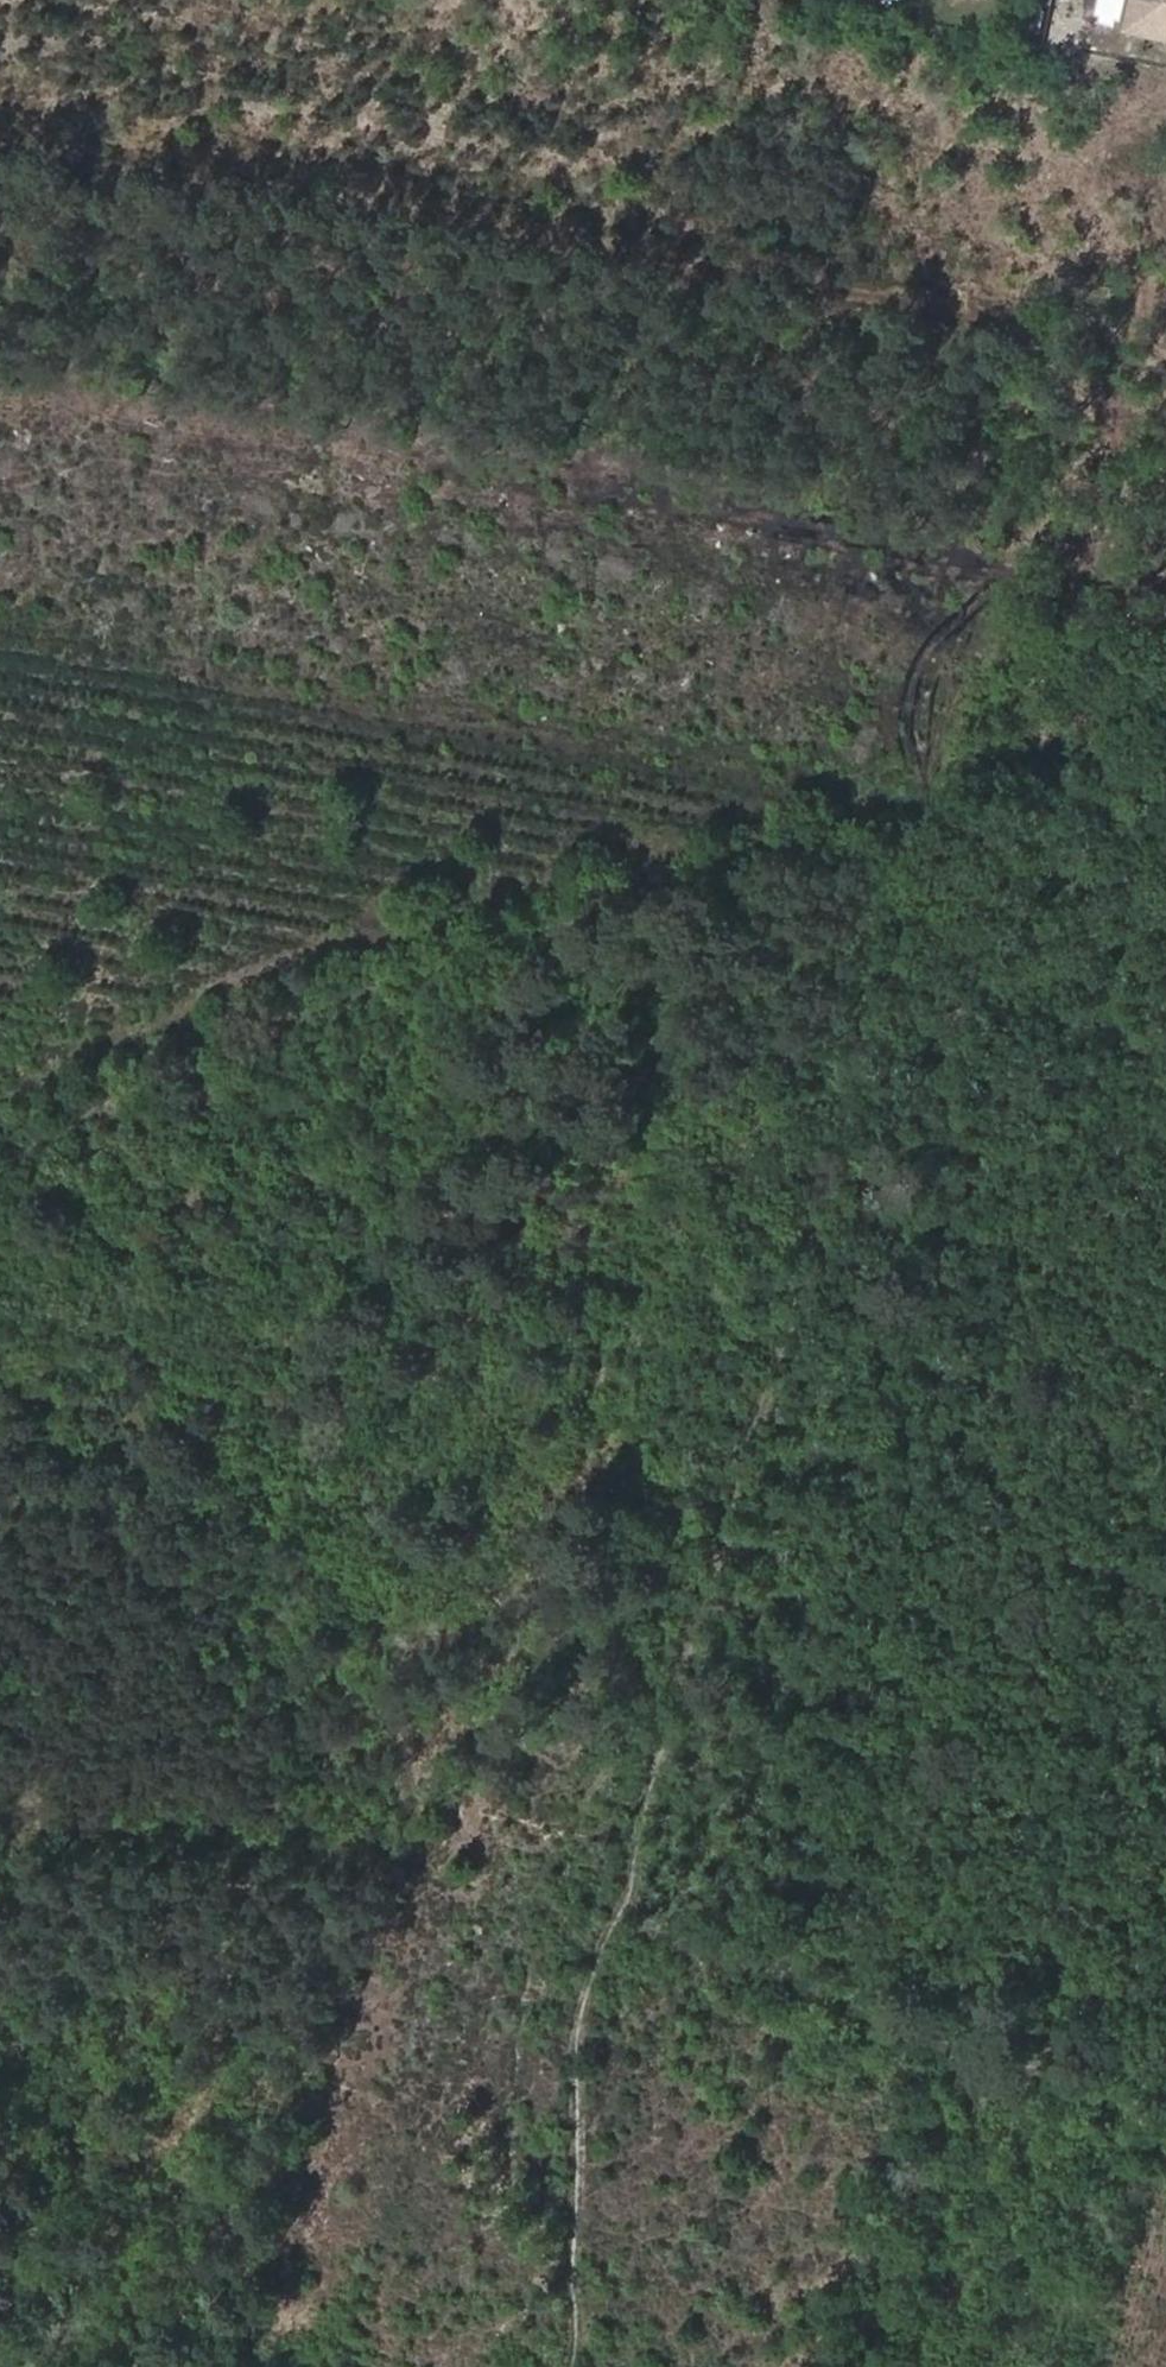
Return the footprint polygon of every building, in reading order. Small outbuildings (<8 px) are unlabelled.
[(1153,12),(1165,15),(1165,0),(1155,0),(1153,12)]
